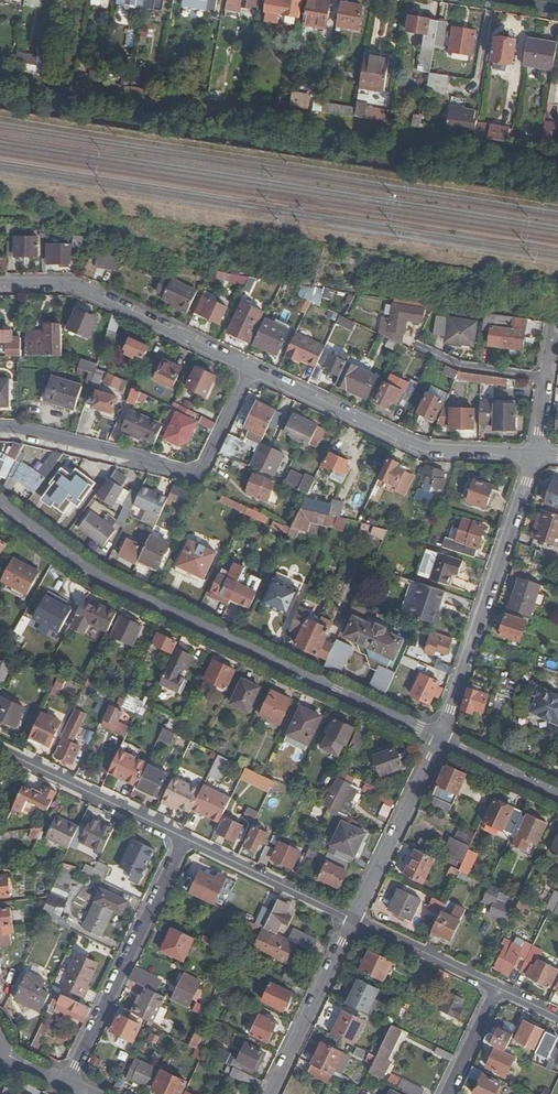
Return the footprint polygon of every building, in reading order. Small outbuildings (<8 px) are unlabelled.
[(218,0),(184,0),(183,6),(216,12),(218,0)] [(259,0),(229,0),(228,4),(239,6),(240,2),(245,3),(244,7),(252,8),(252,6),(258,7),(259,0)] [(284,14),(298,16),(300,16),(303,0),(268,0),(266,11),(267,10),(265,20),(279,22),(281,13),(284,14)] [(328,0),(308,0),(304,24),(327,28),(331,1),(328,0)] [(147,1),(144,15),(153,16),(156,2),(147,1)] [(362,6),(342,2),(338,25),(359,29),(362,6)] [(298,16),(284,14),(282,23),(297,25),(298,16)] [(434,49),(439,20),(411,16),(408,31),(425,34),(419,70),(430,72),(434,49)] [(448,22),(439,20),(434,49),(443,50),(448,22)] [(476,31),(454,28),(450,51),(472,55),(476,31)] [(513,63),(516,42),(498,39),(494,59),(513,63)] [(528,41),(524,67),(554,72),(557,50),(557,44),(550,42),(549,44),(528,41)] [(244,83),(247,69),(237,67),(235,81),(244,83)] [(90,70),(89,81),(104,82),(104,71),(90,70)] [(449,75),(430,72),(427,92),(446,95),(449,75)] [(120,76),(119,84),(131,85),(132,78),(120,76)] [(362,96),(359,95),(357,109),(367,110),(370,97),(378,99),(379,92),(389,94),(391,85),(365,81),(362,96)] [(553,105),(557,85),(557,84),(554,83),(549,104),(553,105)] [(170,86),(159,85),(158,91),(168,93),(170,86)] [(221,94),(208,92),(207,99),(222,100),(227,98),(227,97),(222,96),(221,94)] [(307,100),(292,98),(290,107),(306,110),(307,100)] [(357,109),(324,104),(322,112),(355,117),(357,111),(357,109)] [(475,136),(478,119),(475,118),(476,111),(451,107),(448,132),(475,136)] [(370,114),(357,111),(355,117),(369,119),(370,114)] [(415,116),(413,126),(420,127),(421,124),(422,117),(415,116)] [(491,126),(489,139),(509,142),(511,129),(491,126)] [(38,257),(37,237),(15,237),(16,256),(38,257)] [(47,246),(47,263),(61,263),(61,266),(69,266),(70,246),(47,246)] [(114,268),(116,254),(96,251),(94,265),(114,268)] [(227,273),(226,281),(246,284),(247,276),(227,273)] [(164,296),(171,280),(164,276),(156,292),(164,296)] [(251,291),(257,279),(250,276),(245,289),(251,291)] [(179,306),(177,310),(187,315),(198,292),(171,280),(164,296),(162,299),(173,303),(179,306)] [(283,301),(306,313),(311,301),(288,290),(283,301)] [(195,313),(219,324),(227,308),(202,297),(195,313)] [(228,333),(248,343),(262,313),(242,304),(228,333)] [(389,339),(402,345),(403,346),(407,318),(421,320),(423,309),(394,305),(389,339)] [(446,307),(435,305),(428,321),(441,324),(446,307)] [(90,337),(98,318),(77,309),(69,327),(90,337)] [(458,312),(448,309),(445,325),(478,333),(480,324),(457,319),(458,312)] [(511,316),(485,313),(483,330),(491,331),(489,345),(523,350),(526,329),(509,327),(511,316)] [(338,325),(354,329),(356,319),(340,315),(338,325)] [(265,320),(254,345),(277,355),(288,331),(265,320)] [(63,355),(62,325),(47,325),(47,333),(28,332),(28,355),(63,355)] [(117,330),(109,327),(105,341),(113,343),(117,330)] [(17,355),(22,355),(21,338),(13,338),(13,331),(0,331),(0,342),(8,342),(8,355),(17,355)] [(296,332),(286,354),(295,358),(297,354),(303,357),(317,364),(326,346),(296,332)] [(146,356),(150,348),(132,339),(128,348),(130,349),(128,354),(136,357),(138,353),(146,356)] [(341,378),(347,365),(350,359),(342,355),(340,360),(330,355),(323,369),(341,378)] [(98,364),(81,358),(79,366),(95,372),(97,367),(98,364)] [(174,387),(183,369),(165,360),(156,378),(174,387)] [(350,383),(346,391),(368,401),(378,380),(347,365),(341,378),(342,379),(350,383)] [(208,395),(217,376),(198,366),(188,386),(208,395)] [(95,372),(92,384),(99,386),(104,371),(97,367),(95,372)] [(119,387),(123,378),(110,373),(106,382),(119,387)] [(459,373),(457,380),(481,384),(481,376),(459,373)] [(505,387),(506,379),(481,376),(481,384),(505,387)] [(76,409),(82,386),(52,378),(46,400),(76,409)] [(342,379),(338,387),(346,391),(350,383),(342,379)] [(9,407),(9,381),(0,380),(0,407),(9,407)] [(390,402),(407,410),(419,384),(412,381),(405,394),(385,384),(375,403),(387,409),(390,402)] [(165,402),(134,388),(127,402),(134,405),(138,403),(139,400),(164,412),(168,404),(165,402)] [(428,395),(443,402),(447,395),(431,388),(428,395)] [(113,412),(118,397),(98,391),(93,406),(113,412)] [(433,424),(443,402),(428,395),(419,414),(425,417),(424,419),(433,424)] [(174,404),(175,402),(166,397),(165,402),(168,404),(173,407),(174,404)] [(263,442),(278,410),(259,401),(247,427),(252,429),(250,437),(263,443),(263,442)] [(480,402),(479,427),(495,427),(495,430),(516,431),(517,408),(496,407),(496,402),(480,402)] [(197,413),(182,407),(166,443),(179,449),(189,444),(198,422),(194,420),(197,413)] [(443,410),(437,425),(451,426),(450,429),(473,430),(474,411),(443,410)] [(155,442),(163,428),(130,412),(121,431),(137,438),(139,434),(155,442)] [(311,444),(320,425),(295,413),(286,432),(311,444)] [(320,425),(311,444),(318,447),(328,428),(320,425)] [(231,433),(222,452),(233,456),(241,438),(231,433)] [(11,473),(22,452),(26,444),(16,441),(7,460),(0,456),(0,475),(7,481),(11,473)] [(288,453),(263,442),(263,443),(253,464),(277,475),(288,453)] [(25,482),(37,489),(66,453),(58,451),(52,461),(49,460),(39,473),(24,462),(27,456),(22,452),(11,473),(16,476),(16,478),(24,483),(25,482)] [(331,459),(327,456),(323,464),(336,470),(333,477),(345,482),(353,467),(349,465),(350,462),(338,456),(339,455),(334,453),(331,459)] [(409,466),(391,458),(381,477),(399,486),(398,489),(407,493),(415,475),(407,471),(409,466)] [(445,488),(450,473),(429,465),(425,477),(429,479),(429,481),(436,483),(435,485),(445,488)] [(78,507),(96,483),(77,469),(73,474),(64,467),(41,498),(64,514),(72,502),(78,507)] [(300,489),(309,494),(316,478),(309,474),(306,477),(293,471),(289,481),(301,487),(300,489)] [(5,485),(13,491),(18,483),(15,479),(16,478),(16,476),(11,473),(7,481),(5,485)] [(255,473),(248,490),(262,495),(262,498),(269,501),(277,482),(255,473)] [(112,507),(129,481),(117,474),(100,499),(112,507)] [(316,478),(309,494),(313,495),(320,480),(316,478)] [(488,507),(495,486),(477,479),(470,500),(488,507)] [(556,479),(547,502),(557,506),(557,480),(556,479)] [(182,488),(176,485),(170,498),(177,501),(182,492),(181,491),(182,488)] [(295,493),(306,499),(309,494),(300,489),(298,488),(295,493)] [(168,501),(144,489),(137,504),(155,513),(150,525),(156,527),(168,501)] [(122,506),(133,510),(140,494),(133,490),(120,505),(122,506)] [(262,495),(248,490),(248,492),(262,498),(262,495)] [(420,491),(417,499),(430,503),(432,495),(420,491)] [(226,502),(246,512),(249,507),(228,497),(226,502)] [(306,499),(302,508),(339,517),(342,518),(346,504),(334,501),(333,506),(306,499)] [(127,521),(130,516),(133,510),(122,506),(117,514),(116,516),(127,521)] [(249,507),(246,512),(265,521),(267,515),(249,507)] [(302,508),(293,527),(309,531),(312,522),(335,527),(339,517),(302,508)] [(545,509),(542,508),(533,536),(535,536),(545,509)] [(535,536),(557,545),(557,513),(545,509),(535,536)] [(112,526),(103,520),(93,512),(81,527),(105,545),(116,530),(112,526)] [(108,514),(103,520),(112,526),(116,521),(108,514)] [(281,531),(285,523),(273,518),(270,526),(281,531)] [(447,538),(444,547),(476,558),(486,526),(465,519),(462,529),(457,541),(451,539),(447,538)] [(385,540),(390,530),(376,526),(373,534),(385,540)] [(457,541),(462,529),(455,526),(451,539),(457,541)] [(146,547),(141,559),(159,568),(170,544),(152,535),(146,547)] [(121,555),(138,564),(141,559),(146,547),(129,539),(121,555)] [(188,571),(205,579),(217,553),(190,540),(176,571),(186,576),(188,571)] [(461,574),(466,561),(442,553),(433,578),(451,585),(455,572),(461,574)] [(220,599),(230,604),(233,598),(239,584),(250,561),(247,559),(243,567),(237,564),(229,579),(221,575),(214,590),(223,593),(220,599)] [(28,595),(40,573),(16,561),(4,582),(28,595)] [(515,565),(512,574),(520,577),(525,578),(528,569),(515,565)] [(245,572),(239,584),(233,598),(251,606),(263,581),(245,572)] [(520,577),(510,609),(532,616),(543,585),(525,578),(520,577)] [(291,612),(301,590),(276,578),(266,600),(291,612)] [(440,622),(450,593),(421,583),(410,615),(436,624),(440,622)] [(60,633),(71,612),(45,598),(34,620),(60,633)] [(97,606),(85,600),(77,615),(108,631),(117,613),(98,604),(97,606)] [(297,644),(308,649),(320,624),(298,613),(289,635),(299,640),(297,644)] [(288,634),(293,616),(285,614),(281,632),(288,634)] [(520,641),(527,622),(507,615),(500,634),(520,641)] [(133,644),(143,625),(122,616),(114,634),(133,644)] [(308,649),(329,659),(335,646),(326,641),(335,621),(323,616),(320,624),(308,649)] [(23,617),(14,633),(20,637),(30,620),(23,617)] [(370,687),(386,694),(401,663),(395,659),(404,640),(387,632),(389,629),(379,624),(378,627),(356,617),(347,637),(357,642),(361,644),(366,656),(375,660),(371,668),(377,670),(370,687)] [(408,629),(410,624),(396,619),(394,624),(408,629)] [(36,659),(50,633),(35,625),(21,650),(36,659)] [(173,652),(178,642),(160,634),(156,643),(173,652)] [(447,654),(452,643),(432,636),(425,652),(435,656),(437,650),(447,654)] [(326,666),(341,673),(351,652),(348,651),(350,647),(338,641),(335,646),(329,659),(326,666)] [(361,644),(357,642),(362,653),(366,656),(361,644)] [(184,647),(179,644),(168,667),(170,668),(167,674),(184,682),(190,671),(185,669),(192,655),(182,651),(184,647)] [(7,686),(21,657),(9,652),(5,660),(0,671),(0,682),(7,686)] [(197,658),(192,655),(185,669),(190,671),(197,658)] [(366,656),(371,668),(375,660),(366,656)] [(227,689),(237,670),(215,660),(207,678),(227,689)] [(436,669),(451,676),(454,668),(439,661),(436,669)] [(84,687),(86,681),(79,677),(61,669),(58,675),(60,676),(84,687)] [(430,703),(434,695),(439,687),(440,683),(422,674),(412,695),(430,703)] [(79,698),(84,687),(60,676),(50,696),(55,697),(58,693),(56,691),(58,688),(62,690),(63,688),(73,693),(71,695),(79,698)] [(503,676),(497,694),(512,699),(518,681),(503,676)] [(95,680),(89,677),(86,681),(84,687),(86,689),(101,696),(103,692),(92,686),(95,680)] [(248,713),(260,687),(242,678),(230,704),(248,713)] [(473,679),(463,709),(474,712),(476,707),(484,710),(489,696),(482,693),(486,684),(473,679)] [(439,687),(434,695),(439,697),(443,689),(439,687)] [(557,722),(557,697),(539,688),(536,695),(539,697),(532,712),(553,722),(554,720),(557,722)] [(282,723),(293,699),(274,690),(262,713),(282,723)] [(25,709),(2,698),(0,701),(0,718),(17,726),(25,709)] [(89,710),(79,704),(62,737),(65,739),(57,755),(73,762),(81,746),(74,743),(89,710)] [(120,722),(125,711),(113,706),(103,726),(126,737),(131,728),(120,722)] [(308,743),(322,715),(302,706),(289,734),(308,743)] [(41,715),(29,739),(49,748),(61,724),(41,715)] [(176,728),(181,719),(173,715),(168,725),(176,728)] [(347,745),(355,730),(356,728),(336,719),(322,747),(331,752),(337,740),(347,745)] [(170,742),(175,731),(166,727),(158,743),(171,749),(173,743),(170,742)] [(350,746),(357,732),(355,730),(347,745),(350,746)] [(367,736),(357,732),(350,746),(359,751),(367,736)] [(62,737),(55,753),(57,755),(65,739),(62,737)] [(125,740),(121,749),(137,758),(142,749),(125,740)] [(405,768),(397,748),(376,756),(383,776),(405,768)] [(139,782),(148,763),(121,749),(118,754),(110,770),(122,776),(123,774),(139,782)] [(108,775),(118,754),(110,750),(99,770),(108,775)] [(241,757),(239,763),(247,766),(249,761),(241,757)] [(237,761),(234,760),(231,759),(228,765),(217,760),(209,775),(221,780),(219,785),(232,791),(241,773),(233,769),(237,761)] [(138,784),(136,788),(157,798),(169,773),(148,763),(139,782),(138,784)] [(274,780),(263,774),(247,766),(242,777),(269,790),(272,785),(274,780)] [(450,813),(467,774),(451,767),(447,767),(430,804),(450,813)] [(325,772),(322,782),(329,785),(333,775),(325,772)] [(325,804),(349,814),(356,799),(354,797),(361,782),(341,772),(325,804)] [(138,784),(139,782),(123,774),(122,776),(138,784)] [(200,793),(173,780),(161,805),(169,809),(172,805),(178,808),(190,814),(192,810),(200,793)] [(282,783),(274,780),(272,785),(279,789),(282,783)] [(205,784),(200,793),(192,810),(200,813),(202,811),(221,820),(224,814),(232,797),(205,784)] [(24,785),(14,806),(24,809),(29,799),(50,809),(58,791),(48,786),(44,792),(35,787),(34,789),(24,785)] [(392,818),(396,798),(385,796),(381,816),(392,818)] [(523,814),(524,811),(497,798),(486,821),(513,835),(523,814)] [(308,817),(312,807),(300,802),(296,812),(308,817)] [(245,815),(256,819),(259,810),(248,806),(245,815)] [(200,813),(220,823),(221,820),(202,811),(200,813)] [(236,838),(244,823),(224,814),(221,820),(220,823),(217,829),(236,838)] [(527,817),(523,814),(513,835),(510,843),(534,855),(549,823),(528,814),(527,817)] [(49,837),(70,848),(81,826),(59,815),(49,837)] [(81,842),(103,852),(115,828),(93,817),(81,842)] [(329,852),(352,864),(366,833),(344,821),(329,852)] [(265,843),(271,831),(257,824),(247,843),(259,848),(262,841),(265,843)] [(24,838),(40,837),(45,826),(27,828),(24,838)] [(461,867),(477,832),(463,826),(457,839),(453,838),(443,859),(461,867)] [(144,876),(156,850),(136,839),(123,866),(144,876)] [(274,859),(299,871),(306,856),(300,853),(301,850),(282,842),(274,859)] [(307,855),(317,859),(322,849),(312,844),(307,855)] [(268,865),(275,850),(267,846),(260,861),(268,865)] [(436,858),(417,849),(405,874),(424,883),(436,858)] [(341,888),(352,864),(329,852),(328,852),(324,861),(328,862),(320,878),(341,888)] [(81,861),(76,871),(91,874),(92,874),(95,868),(81,861)] [(92,874),(105,881),(111,868),(99,862),(95,868),(92,874)] [(449,874),(458,879),(460,876),(462,871),(460,870),(452,866),(449,874)] [(131,878),(133,871),(121,867),(119,874),(131,878)] [(215,904),(219,895),(227,878),(219,875),(218,878),(202,870),(191,892),(215,904)] [(471,875),(462,871),(460,876),(469,880),(471,875)] [(61,874),(42,914),(69,927),(72,920),(61,914),(72,890),(70,889),(73,881),(61,874)] [(9,875),(0,876),(0,896),(11,894),(9,875)] [(491,885),(486,895),(498,901),(492,912),(510,921),(517,906),(506,901),(508,896),(501,892),(502,890),(491,885)] [(101,894),(127,907),(131,900),(104,887),(101,894)] [(519,898),(523,889),(519,887),(515,896),(519,898)] [(412,922),(422,900),(401,889),(390,911),(412,922)] [(124,912),(127,907),(101,894),(85,926),(103,935),(116,908),(124,912)] [(286,913),(292,899),(282,894),(273,912),(266,928),(276,934),(281,922),(286,913)] [(446,904),(434,898),(429,907),(441,913),(446,904)] [(522,899),(516,910),(529,917),(535,906),(522,899)] [(441,913),(432,933),(443,938),(444,936),(451,939),(465,910),(447,901),(446,904),(441,913)] [(548,913),(550,914),(554,916),(557,907),(557,905),(553,903),(548,913)] [(9,934),(8,924),(13,924),(11,908),(0,909),(0,935),(5,934),(9,934)] [(266,928),(273,912),(266,908),(258,925),(266,928)] [(292,917),(286,913),(281,922),(289,925),(292,917)] [(186,960),(195,938),(174,928),(164,949),(186,960)] [(289,940),(312,951),(317,940),(294,930),(289,940)] [(286,954),(291,944),(272,934),(267,945),(286,954)] [(517,940),(514,947),(522,951),(525,946),(526,945),(517,940)] [(525,953),(530,955),(533,950),(525,946),(522,951),(514,947),(507,944),(503,952),(499,950),(496,956),(499,958),(495,966),(496,966),(495,970),(509,977),(515,967),(518,968),(525,953)] [(521,972),(550,987),(557,970),(539,961),(543,953),(533,948),(533,950),(530,955),(521,972)] [(359,970),(382,982),(392,962),(368,951),(359,970)] [(64,986),(65,986),(82,995),(86,997),(91,988),(87,985),(99,963),(80,954),(64,986)] [(161,981),(136,968),(131,979),(148,987),(156,991),(161,981)] [(281,979),(297,987),(300,979),(285,971),(281,979)] [(442,986),(447,974),(439,971),(434,982),(442,986)] [(174,1000),(189,1008),(202,981),(187,973),(174,1000)] [(40,990),(44,983),(28,975),(15,1001),(39,1013),(48,994),(40,990)] [(358,978),(346,1003),(368,1013),(379,989),(358,978)] [(285,1011),(294,993),(274,983),(265,1001),(285,1011)] [(65,986),(62,992),(80,1001),(82,995),(65,986)] [(166,996),(156,991),(148,987),(143,997),(140,1004),(137,1003),(132,1011),(148,1020),(153,1022),(166,996)] [(58,991),(38,1033),(44,1036),(55,1014),(54,1013),(58,1005),(66,1009),(68,1007),(88,1016),(92,1007),(80,1001),(62,992),(58,991)] [(440,1010),(458,1018),(462,1010),(460,1009),(463,1001),(448,994),(440,1010)] [(195,1011),(205,1015),(208,1009),(198,1004),(195,1011)] [(453,1029),(458,1018),(440,1010),(435,1020),(453,1029)] [(142,1024),(145,1026),(146,1024),(148,1020),(132,1011),(129,1018),(121,1014),(112,1031),(134,1041),(142,1024)] [(344,1011),(332,1035),(352,1045),(364,1022),(344,1011)] [(251,1034),(268,1042),(278,1023),(261,1014),(251,1034)] [(538,1051),(547,1032),(526,1022),(516,1041),(538,1051)] [(381,1048),(391,1053),(402,1030),(392,1025),(381,1048)] [(160,1038),(163,1032),(153,1027),(150,1033),(160,1038)] [(495,1037),(489,1034),(485,1042),(505,1051),(514,1035),(500,1028),(495,1037)] [(204,1036),(196,1032),(190,1045),(198,1049),(204,1036)] [(547,1032),(538,1051),(536,1054),(549,1060),(553,1053),(557,1055),(557,1037),(555,1033),(551,1035),(547,1032)] [(38,1033),(31,1048),(37,1051),(44,1036),(38,1033)] [(160,1038),(150,1033),(146,1042),(156,1047),(160,1038)] [(323,1043),(312,1064),(333,1074),(339,1078),(341,1073),(335,1070),(343,1053),(323,1043)] [(255,1068),(264,1052),(248,1044),(240,1060),(255,1068)] [(373,1065),(376,1057),(356,1047),(353,1055),(373,1065)] [(382,1070),(391,1053),(381,1048),(376,1057),(373,1065),(369,1072),(382,1078),(385,1072),(382,1070)] [(435,1054),(451,1062),(454,1056),(438,1048),(435,1054)] [(507,1077),(516,1058),(498,1050),(489,1068),(507,1077)] [(90,1064),(99,1068),(103,1058),(93,1054),(90,1064)] [(132,1079),(150,1088),(159,1070),(137,1059),(130,1071),(136,1073),(132,1079)] [(333,1074),(312,1064),(308,1073),(329,1084),(333,1074)] [(260,1090),(264,1082),(235,1067),(231,1075),(260,1090)] [(473,1067),(469,1076),(482,1083),(476,1093),(497,1093),(502,1084),(485,1075),(486,1073),(473,1067)] [(187,1082),(164,1071),(155,1089),(166,1093),(181,1093),(187,1082)] [(412,1093),(422,1093),(424,1090),(392,1074),(388,1081),(412,1093)]
